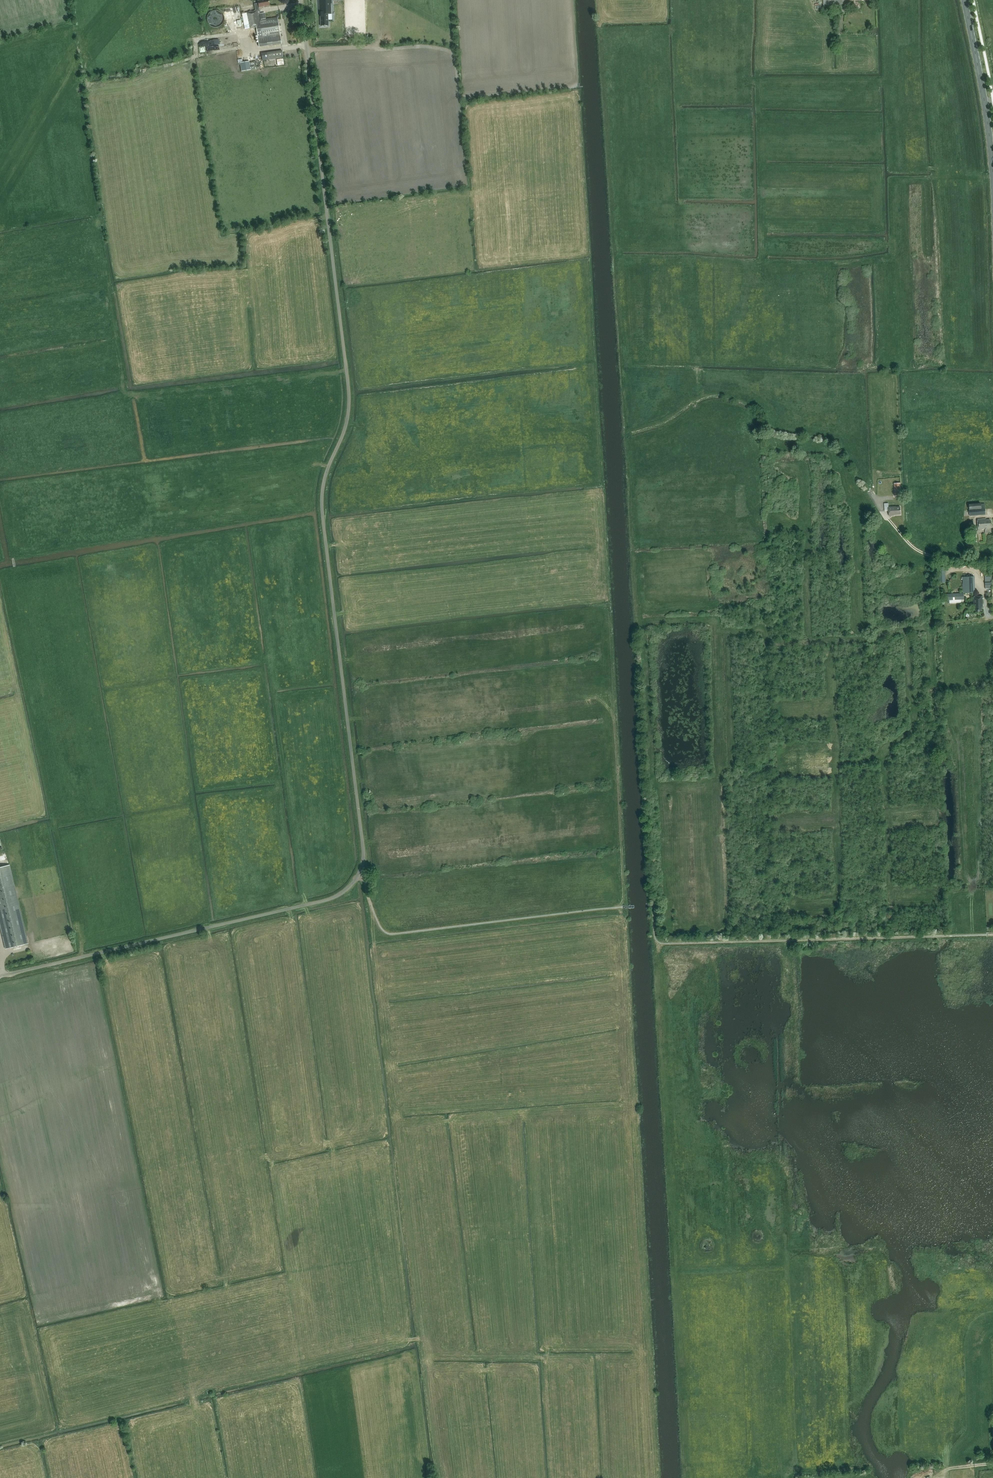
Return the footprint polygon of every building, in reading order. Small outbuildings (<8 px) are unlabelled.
[(249,29),(255,28),(257,38),(263,37),(279,35),(278,21),(277,18),(260,20),(259,14),(260,14),(259,8),(270,6),(268,0),(263,0),(258,1),(258,4),(254,4),(255,11),(248,12),(246,12),(249,29)] [(319,12),(320,12),(320,26),(328,26),(328,20),(332,20),(332,14),(330,14),(330,4),(332,4),(331,0),(318,0),(319,12)] [(279,35),(266,37),(267,45),(281,43),(279,35)] [(284,50),(267,52),(268,59),(266,60),(266,63),(273,62),(273,59),(285,57),(284,50)] [(250,62),(240,63),(241,71),(251,70),(250,62)] [(969,505),(970,516),(986,514),(985,503),(969,505)] [(892,515),(901,514),(900,507),(896,507),(889,507),(889,516),(892,516),(892,515)] [(988,527),(990,527),(990,520),(986,520),(986,519),(977,519),(978,529),(985,528),(985,533),(988,533),(988,527)] [(962,577),(963,593),(974,592),(974,576),(962,577)] [(964,599),(964,593),(947,594),(948,600),(949,600),(949,603),(962,602),(961,600),(964,599)] [(982,597),(974,597),(974,607),(975,607),(975,611),(982,611),(981,607),(982,607),(982,597)] [(9,865),(0,867),(0,926),(6,950),(28,945),(9,865)]
